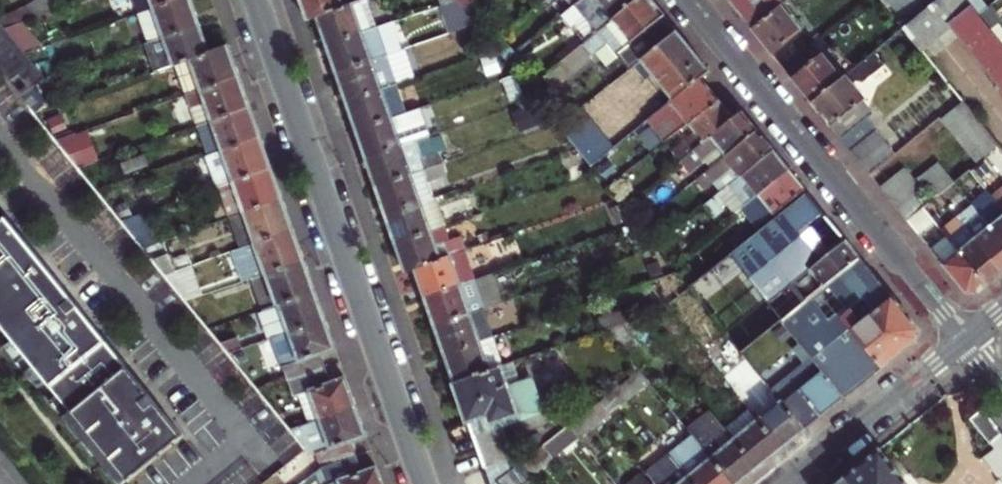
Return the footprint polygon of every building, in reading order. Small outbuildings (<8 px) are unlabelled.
[(169,0),(133,0),(137,11),(141,10),(169,0)] [(198,22),(196,16),(191,0),(169,0),(141,10),(151,38),(198,22)] [(337,0),(300,0),(302,5),(306,17),(314,14),(339,5),(337,0)] [(367,0),(354,0),(339,5),(314,14),(321,35),(324,43),(376,25),(367,0)] [(463,7),(457,0),(450,0),(438,4),(451,30),(475,22),(463,7)] [(559,0),(541,0),(524,14),(530,23),(559,0)] [(652,0),(634,0),(594,32),(564,56),(575,70),(591,58),(589,55),(607,41),(628,68),(631,65),(675,29),(662,13),(652,0)] [(574,3),(572,5),(581,16),(594,32),(634,0),(578,0),(574,3)] [(741,10),(754,26),(784,3),(787,0),(733,0),(741,10)] [(908,25),(932,6),(927,0),(886,0),(908,25)] [(993,28),(982,14),(970,0),(939,0),(932,6),(908,25),(906,26),(922,46),(951,23),(1001,85),(1001,39),(993,28)] [(982,14),(991,6),(986,0),(970,0),(982,14)] [(804,29),(784,3),(754,26),(765,39),(775,52),(804,29)] [(581,16),(572,5),(560,15),(568,25),(581,16)] [(982,14),(993,28),(1001,21),(1001,16),(993,5),(991,6),(982,14)] [(22,20),(3,26),(23,51),(41,45),(22,20)] [(392,20),(376,25),(324,43),(327,52),(334,71),(402,48),(392,20)] [(20,94),(43,75),(23,51),(3,26),(0,22),(0,70),(20,94)] [(181,61),(191,58),(209,51),(201,29),(198,22),(151,38),(145,40),(155,70),(181,61)] [(693,52),(675,29),(631,65),(640,77),(647,71),(669,98),(697,75),(706,68),(693,52)] [(209,51),(191,58),(181,61),(191,91),(240,74),(237,66),(230,44),(209,51)] [(402,48),(334,71),(341,91),(344,100),(393,83),(416,75),(406,46),(402,48)] [(886,64),(875,51),(843,77),(814,101),(832,122),(846,138),(860,127),(876,113),(865,101),(867,98),(854,82),(859,78),(867,80),(886,64)] [(805,90),(814,101),(843,77),(824,53),(795,77),(805,90)] [(524,96),(516,73),(504,77),(513,100),(524,96)] [(202,121),(251,104),(243,83),(240,74),(191,91),(183,94),(193,124),(202,121)] [(697,75),(669,98),(645,118),(657,133),(681,115),(686,121),(715,98),(706,86),(697,75)] [(393,83),(344,100),(347,110),(354,128),(402,112),(393,83)] [(724,109),(715,98),(686,121),(693,131),(700,140),(730,116),(724,109)] [(957,128),(976,113),(967,102),(948,117),(957,128)] [(537,121),(531,103),(513,110),(520,128),(537,121)] [(213,154),(262,136),(259,129),(251,104),(202,121),(213,154)] [(402,112),(354,128),(361,149),(364,157),(412,140),(427,136),(417,107),(402,112)] [(576,146),(590,163),(611,145),(580,107),(558,125),(565,133),(576,146)] [(739,108),(730,116),(700,140),(688,150),(678,158),(677,159),(686,170),(699,160),(706,169),(756,129),(748,120),(739,108)] [(976,113),(957,128),(966,138),(984,123),(976,113)] [(984,123),(966,138),(974,148),(993,133),(984,123)] [(855,151),(870,139),(860,127),(846,138),(855,151)] [(84,129),(56,138),(77,165),(96,159),(84,129)] [(771,148),(766,142),(764,139),(756,129),(706,169),(695,179),(702,187),(714,178),(722,188),(771,148)] [(688,150),(700,140),(693,131),(680,140),(688,150)] [(879,132),(870,139),(855,151),(865,162),(888,143),(879,132)] [(1001,143),(993,133),(974,148),(981,157),(1001,143)] [(412,140),(364,157),(366,165),(373,185),(422,168),(441,161),(437,150),(443,148),(438,135),(413,143),(412,140)] [(265,148),(262,136),(213,154),(223,183),(272,166),(265,148)] [(678,158),(688,150),(680,140),(670,148),(678,158)] [(898,154),(888,143),(865,162),(874,173),(898,154)] [(986,158),(993,166),(997,172),(1001,168),(1001,145),(986,158)] [(727,194),(732,190),(743,204),(787,168),(779,159),(771,148),(722,188),(711,197),(718,207),(730,197),(727,194)] [(993,166),(986,158),(971,169),(978,178),(993,166)] [(422,168),(373,185),(380,205),(383,213),(432,196),(426,180),(445,173),(441,161),(422,168)] [(940,161),(929,169),(946,189),(956,181),(940,161)] [(234,214),(282,197),(280,190),(278,185),(272,166),(223,183),(220,184),(231,215),(234,214)] [(746,218),(743,214),(748,209),(759,223),(803,187),(795,178),(787,168),(743,204),(726,218),(734,228),(746,218)] [(884,186),(893,197),(915,179),(906,168),(884,186)] [(929,169),(919,177),(935,198),(941,194),(946,189),(929,169)] [(978,178),(971,169),(956,181),(964,191),(965,191),(979,180),(978,178)] [(902,209),(925,190),(915,179),(893,197),(902,209)] [(964,191),(956,181),(946,189),(941,194),(948,203),(964,191)] [(925,206),(933,200),(925,190),(902,209),(910,218),(925,206)] [(858,255),(838,230),(827,217),(805,191),(689,287),(709,313),(739,351),(779,319),(858,255)] [(933,200),(925,206),(933,216),(948,203),(941,194),(935,198),(933,200)] [(432,196),(383,213),(386,221),(393,242),(442,225),(432,196)] [(245,245),(293,228),(286,207),(282,197),(234,214),(245,245)] [(1001,237),(1001,207),(1000,204),(994,197),(989,202),(992,206),(983,213),(1001,237)] [(910,218),(918,228),(933,216),(925,206),(910,218)] [(93,436),(148,391),(0,208),(0,320),(93,436)] [(144,211),(121,219),(143,246),(156,241),(144,211)] [(1001,269),(1001,237),(983,213),(973,220),(970,216),(964,221),(1001,269)] [(988,281),(995,275),(1001,270),(1001,269),(964,221),(958,215),(943,228),(949,236),(988,281)] [(646,218),(639,224),(654,243),(662,237),(646,218)] [(442,225),(393,242),(400,261),(403,270),(412,267),(452,253),(442,225)] [(256,276),(304,259),(302,253),(293,228),(245,245),(256,276)] [(647,240),(637,229),(629,237),(639,247),(647,240)] [(949,236),(934,247),(968,288),(973,289),(978,289),(988,281),(949,236)] [(452,253),(412,267),(419,288),(422,296),(472,279),(462,250),(452,253)] [(915,326),(910,319),(858,255),(779,319),(782,323),(790,334),(798,344),(801,347),(819,333),(839,316),(849,328),(881,367),(894,356),(914,340),(915,326)] [(265,306),(314,289),(308,270),(304,259),(256,276),(265,306)] [(472,279),(422,296),(425,304),(432,324),(481,307),(482,307),(472,279)] [(322,311),(314,289),(265,306),(275,335),(288,330),(324,318),(322,311)] [(481,307),(432,324),(438,342),(442,352),(490,336),(481,307)] [(849,328),(839,316),(819,333),(829,345),(849,328)] [(327,325),(324,318),(288,330),(275,335),(291,379),(326,367),(321,354),(335,349),(327,325)] [(790,334),(782,323),(775,328),(783,340),(790,334)] [(623,324),(605,330),(622,351),(636,340),(623,324)] [(860,384),(881,367),(849,328),(829,345),(819,333),(801,347),(808,356),(819,369),(842,398),(860,384)] [(452,382),(498,366),(501,365),(490,336),(442,352),(444,360),(452,382)] [(771,392),(779,403),(819,369),(808,356),(801,347),(798,344),(793,348),(805,363),(771,392)] [(470,435),(481,468),(510,457),(501,428),(543,414),(532,378),(519,382),(512,361),(501,365),(498,366),(452,382),(465,419),(467,419),(477,415),(483,432),(472,435),(470,435)] [(295,393),(308,389),(318,417),(354,405),(351,397),(344,376),(330,380),(326,367),(291,379),(295,393)] [(818,418),(842,398),(819,369),(779,403),(801,432),(818,418)] [(789,442),(801,432),(779,403),(771,392),(748,411),(780,449),(789,442)] [(328,446),(316,450),(321,466),(356,453),(352,440),(365,436),(362,429),(354,405),(318,417),(328,446)] [(725,430),(707,407),(683,426),(690,434),(731,483),(737,483),(745,478),(757,468),(725,430)] [(985,408),(975,416),(994,440),(987,446),(1001,466),(1001,429),(985,408)] [(748,411),(725,430),(757,468),(768,459),(780,449),(748,411)] [(477,415),(467,419),(470,427),(472,435),(483,432),(477,415)] [(690,434),(667,453),(678,467),(686,477),(692,483),(731,483),(690,434)] [(848,476),(854,483),(913,483),(883,447),(848,476)] [(356,453),(321,466),(328,483),(381,483),(375,467),(362,471),(356,453)] [(510,477),(515,473),(510,457),(481,468),(487,483),(501,483),(510,477)] [(218,483),(257,483),(263,479),(247,460),(218,483)] [(686,477),(678,467),(656,483),(692,483),(686,477)] [(848,476),(837,483),(854,483),(848,476)]
